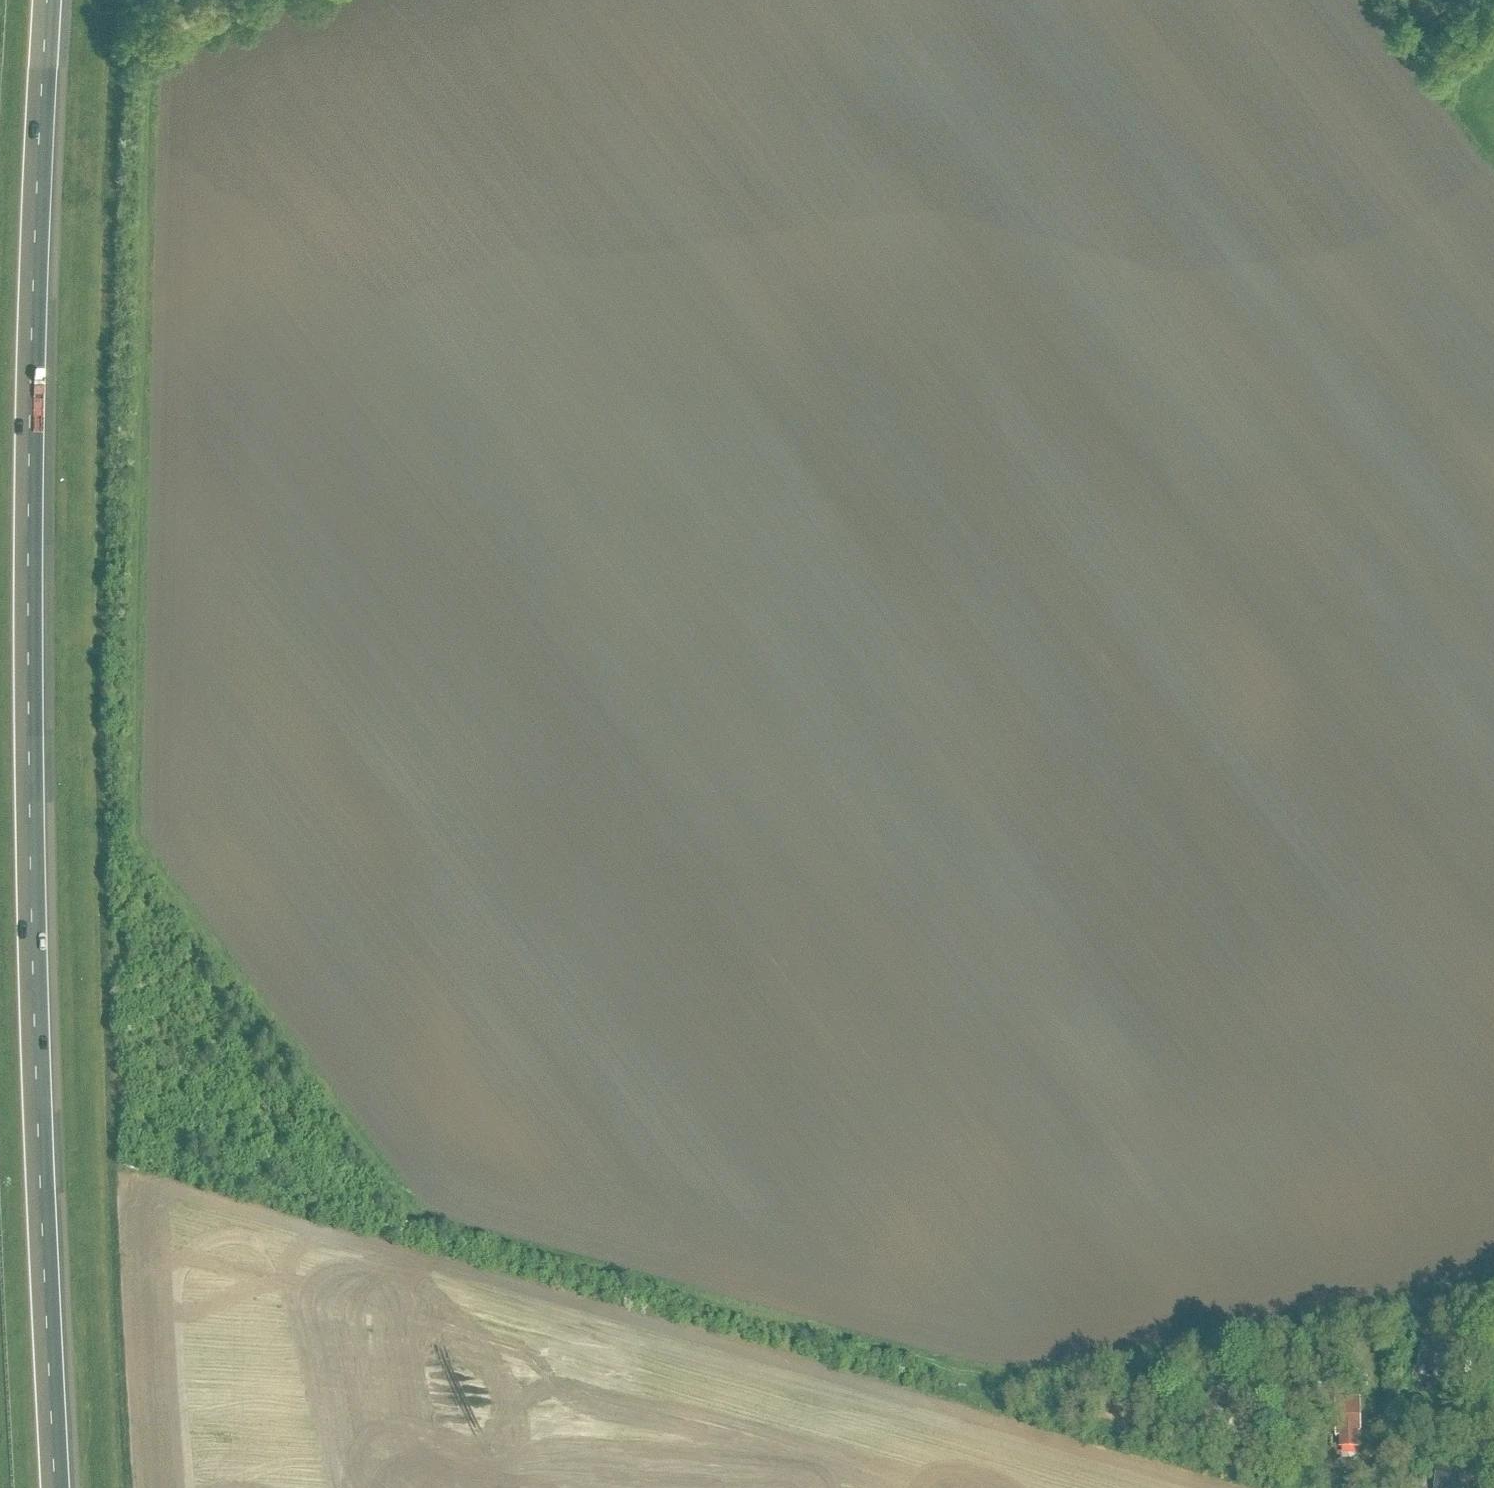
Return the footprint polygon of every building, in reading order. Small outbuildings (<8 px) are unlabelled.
[(1359,1452),(1358,1434),(1361,1434),(1361,1401),(1336,1401),(1336,1440),(1340,1440),(1340,1452),(1359,1452)] [(1182,1438),(1191,1425),(1183,1419),(1174,1432),(1182,1438)] [(1466,1462),(1440,1459),(1436,1487),(1463,1487),(1466,1462)]
